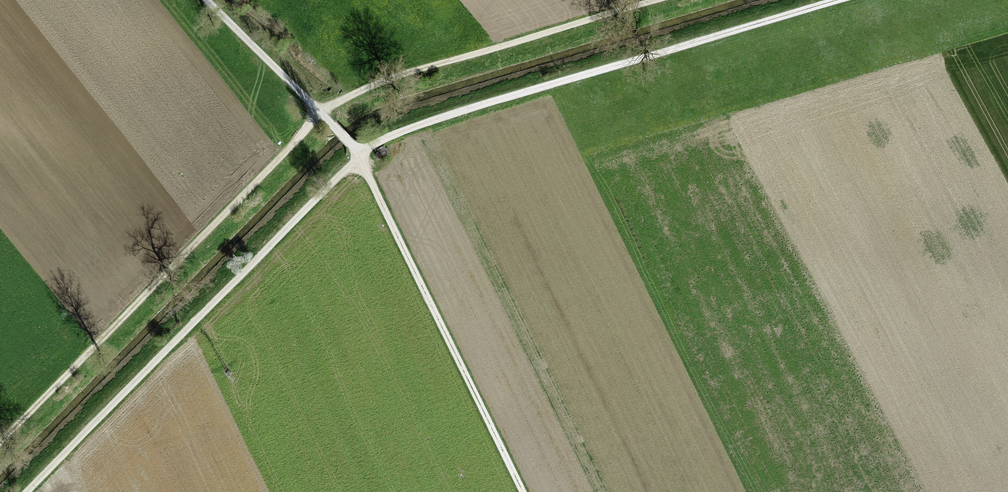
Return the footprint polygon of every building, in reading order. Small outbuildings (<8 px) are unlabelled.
[(378,152),(376,153),(379,160),(390,155),(387,147),(385,148),(384,145),(377,149),(378,152)]
